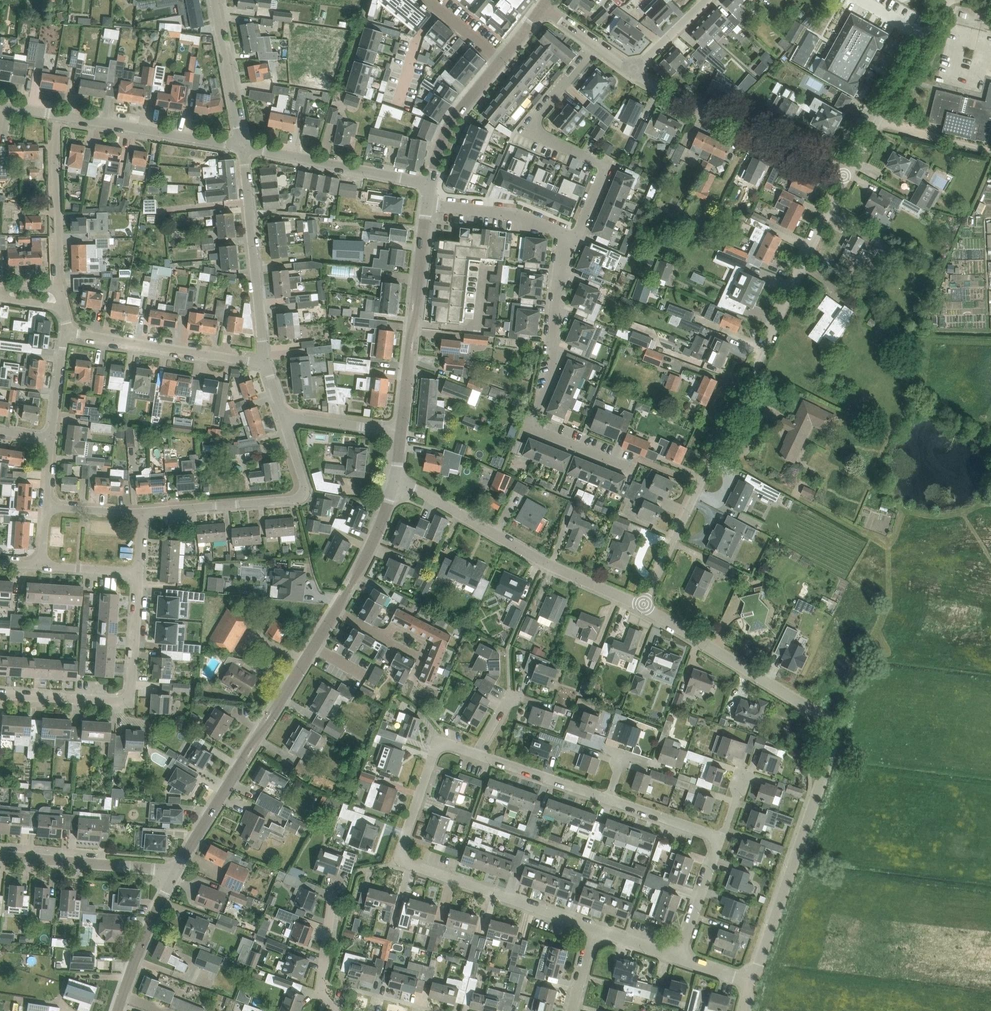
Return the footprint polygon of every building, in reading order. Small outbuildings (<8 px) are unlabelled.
[(157,5),(165,4),(165,5),(180,2),(183,15),(200,12),(198,0),(185,0),(182,1),(182,0),(156,0),(157,5)] [(238,8),(258,11),(258,6),(271,8),(272,0),(237,0),(237,4),(239,6),(238,8)] [(369,16),(375,17),(377,9),(378,5),(377,5),(379,0),(373,0),(369,16)] [(414,29),(418,32),(432,15),(427,11),(422,7),(416,2),(413,0),(379,0),(414,29)] [(464,5),(471,11),(476,4),(480,0),(458,0),(464,5)] [(504,0),(502,0),(498,5),(492,0),(480,0),(476,4),(471,11),(470,11),(480,19),(483,16),(489,21),(486,24),(503,38),(517,21),(514,18),(519,13),(521,14),(504,0)] [(521,14),(533,0),(504,0),(521,14)] [(562,3),(574,11),(579,4),(591,12),(595,6),(587,0),(564,0),(562,3)] [(643,11),(659,28),(675,12),(662,0),(655,0),(643,11)] [(733,15),(741,23),(749,15),(745,11),(745,12),(739,7),(746,0),(725,0),(721,3),(733,15)] [(621,19),(617,25),(611,34),(618,38),(617,39),(623,44),(624,43),(626,45),(628,43),(634,48),(644,34),(636,28),(640,23),(618,7),(612,12),(621,19)] [(598,26),(610,14),(604,9),(593,20),(598,26)] [(733,15),(728,20),(717,9),(708,18),(721,31),(721,30),(725,34),(727,36),(736,28),(741,23),(733,15)] [(200,12),(183,15),(185,27),(190,26),(191,28),(203,26),(200,12)] [(293,15),(275,12),(274,20),(291,23),(293,15)] [(823,60),(815,74),(818,76),(845,92),(854,97),(862,82),(860,80),(877,48),(880,50),(889,35),(880,30),(852,14),(851,14),(843,28),(841,27),(834,39),(837,40),(825,61),(823,60)] [(273,26),(274,20),(262,18),(261,25),(273,26)] [(708,18),(700,26),(713,39),(718,34),(722,38),(725,34),(721,30),(721,31),(708,18)] [(425,37),(424,39),(432,46),(434,44),(434,43),(447,27),(438,20),(425,37)] [(786,39),(794,44),(805,26),(796,21),(786,39)] [(367,22),(366,27),(383,33),(399,37),(400,35),(401,32),(367,22)] [(181,25),(169,24),(169,31),(180,32),(181,25)] [(242,26),(244,39),(255,37),(261,37),(258,24),(253,24),(242,26)] [(700,26),(690,35),(709,54),(710,53),(715,57),(723,49),(713,39),(700,26)] [(366,27),(363,37),(380,43),(383,33),(366,27)] [(447,27),(434,43),(434,44),(444,52),(446,51),(448,52),(452,47),(447,43),(455,34),(447,27)] [(105,29),(103,38),(118,40),(119,31),(105,29)] [(540,41),(541,42),(554,53),(562,44),(555,37),(556,36),(549,30),(540,41)] [(794,61),(804,67),(820,38),(810,32),(794,61)] [(255,37),(244,39),(247,53),(258,51),(260,60),(278,60),(278,52),(273,52),(270,36),(261,37),(255,37)] [(10,82),(12,68),(13,62),(14,57),(1,55),(3,44),(4,38),(0,37),(0,80),(10,82)] [(363,37),(360,47),(377,53),(380,43),(363,37)] [(786,52),(792,45),(783,37),(777,44),(786,52)] [(35,57),(38,43),(29,42),(26,61),(35,62),(35,57)] [(561,58),(554,53),(541,42),(537,46),(537,49),(533,55),(551,70),(561,58)] [(38,43),(35,57),(43,59),(45,44),(38,43)] [(570,50),(562,44),(554,53),(561,58),(569,65),(578,54),(571,48),(570,50)] [(360,47),(356,59),(374,65),(377,53),(360,47)] [(464,57),(478,69),(485,60),(471,48),(464,57)] [(675,70),(680,65),(681,64),(687,69),(692,64),(687,59),(687,58),(676,48),(659,64),(667,72),(672,67),(675,70)] [(79,51),(72,50),(69,64),(76,66),(78,55),(78,54),(79,51)] [(696,51),(692,55),(698,60),(702,56),(696,51)] [(78,55),(76,66),(75,71),(82,72),(84,61),(83,61),(84,55),(78,54),(78,55)] [(130,102),(133,83),(124,81),(125,78),(121,78),(122,71),(124,62),(123,62),(124,56),(117,55),(116,61),(113,83),(113,86),(118,87),(116,99),(130,102)] [(462,55),(454,64),(456,66),(457,65),(471,77),(478,69),(464,57),(462,55)] [(541,82),(551,70),(533,55),(528,60),(525,61),(521,65),(541,82)] [(722,65),(712,55),(707,61),(718,70),(722,65)] [(107,74),(95,72),(94,76),(91,95),(105,97),(107,82),(113,83),(116,61),(109,60),(108,69),(107,74)] [(355,61),(352,71),(370,77),(370,76),(373,67),(355,61)] [(762,61),(758,66),(764,71),(768,66),(762,61)] [(26,70),(27,64),(13,62),(12,68),(10,82),(24,84),(26,70)] [(254,62),(254,66),(249,67),(252,82),(272,78),(269,64),(261,65),(260,62),(254,62)] [(446,70),(441,76),(452,85),(456,80),(464,86),(471,77),(457,65),(456,66),(450,73),(446,70)] [(531,94),(541,82),(521,65),(517,70),(517,73),(513,79),(531,94)] [(764,71),(758,66),(753,71),(760,76),(764,71)] [(42,68),(41,77),(39,87),(53,89),(55,76),(49,75),(50,69),(42,68)] [(55,76),(53,89),(66,91),(69,72),(56,70),(55,76)] [(580,91),(588,97),(594,103),(607,88),(610,91),(616,84),(617,83),(617,82),(617,81),(616,80),(616,79),(615,78),(614,78),(613,77),(612,77),(611,77),(610,77),(609,78),(607,77),(607,78),(597,70),(591,78),(590,77),(585,83),(586,84),(580,91)] [(352,71),(349,81),(367,86),(367,87),(372,89),(375,78),(370,76),(370,77),(352,71)] [(155,72),(152,86),(158,87),(161,73),(155,72)] [(185,72),(184,80),(192,82),(194,74),(185,72)] [(79,83),(78,93),(91,95),(94,76),(87,75),(81,74),(79,83)] [(192,82),(191,89),(197,90),(200,75),(194,74),(192,82)] [(753,86),(757,81),(751,75),(746,80),(753,86)] [(714,80),(713,83),(709,92),(710,92),(711,95),(715,97),(717,96),(730,102),(733,96),(738,102),(732,108),(732,109),(744,97),(746,94),(734,84),(727,78),(723,84),(714,80)] [(425,79),(421,85),(435,95),(435,94),(451,104),(458,93),(443,83),(439,88),(425,79)] [(501,89),(521,106),(531,94),(513,79),(508,84),(505,84),(501,89)] [(349,81),(346,92),(364,97),(367,87),(367,86),(349,81)] [(327,84),(327,83),(321,82),(320,90),(329,92),(330,84),(327,84)] [(929,122),(944,126),(942,132),(977,141),(977,140),(980,125),(990,128),(990,83),(990,82),(986,102),(937,90),(929,122)] [(133,83),(130,102),(143,104),(145,91),(145,87),(140,86),(141,84),(133,83)] [(170,95),(168,108),(181,110),(183,104),(186,105),(189,85),(172,83),(172,85),(170,95)] [(273,93),(274,94),(288,96),(290,88),(274,86),(273,93)] [(777,114),(779,113),(784,116),(784,118),(788,120),(790,120),(791,120),(795,112),(798,114),(801,108),(805,110),(807,105),(799,101),(801,96),(785,87),(772,109),(773,110),(773,112),(777,114)] [(196,93),(195,102),(193,112),(207,114),(207,113),(222,110),(218,88),(211,89),(212,93),(210,93),(210,95),(196,93)] [(493,103),(502,110),(511,118),(521,106),(501,89),(497,94),(497,97),(493,103)] [(274,94),(273,93),(260,92),(259,101),(273,103),(274,94)] [(156,96),(155,106),(168,108),(170,95),(157,93),(156,96)] [(435,95),(429,103),(445,113),(451,104),(435,94),(435,95)] [(810,107),(807,105),(805,110),(812,114),(811,116),(814,118),(811,124),(832,136),(844,115),(843,114),(844,111),(845,112),(852,99),(843,94),(836,107),(837,107),(835,110),(815,99),(811,107),(810,106),(810,107)] [(733,109),(744,115),(746,111),(745,110),(743,109),(743,108),(743,107),(743,105),(743,103),(744,102),(746,99),(744,97),(733,109)] [(286,109),(282,129),(295,131),(300,106),(304,107),(305,100),(297,98),(297,101),(294,100),(292,110),(286,109)] [(304,107),(303,112),(308,113),(304,133),(318,136),(320,127),(321,127),(325,115),(321,115),(320,118),(311,116),(312,114),(309,113),(311,101),(305,100),(304,107)] [(343,106),(357,108),(358,102),(344,100),(343,106)] [(631,100),(628,105),(624,103),(615,118),(629,125),(625,133),(630,135),(639,118),(640,118),(643,113),(641,112),(643,106),(631,100)] [(429,103),(423,113),(439,123),(445,113),(429,103)] [(493,103),(482,115),(495,126),(500,120),(506,124),(511,118),(502,110),(493,103)] [(584,118),(590,111),(580,103),(575,109),(569,104),(553,123),(566,135),(582,116),(584,118)] [(401,120),(404,111),(383,104),(380,113),(401,120)] [(594,115),(601,120),(609,127),(615,117),(602,106),(594,115)] [(282,129),(286,109),(272,107),(269,126),(282,129)] [(327,122),(335,124),(335,123),(338,115),(339,110),(331,107),(327,122)] [(650,120),(645,132),(658,138),(660,139),(660,140),(666,143),(667,142),(670,143),(674,135),(675,136),(680,124),(661,114),(657,123),(650,120)] [(355,137),(358,124),(354,123),(342,120),(343,116),(338,115),(335,123),(339,125),(335,144),(349,147),(351,136),(355,137)] [(417,116),(413,125),(422,129),(418,136),(432,142),(439,125),(417,116)] [(599,142),(609,127),(601,120),(590,137),(599,142)] [(472,124),(468,135),(485,142),(489,131),(472,124)] [(640,125),(634,138),(640,141),(646,128),(640,125)] [(977,140),(988,143),(990,134),(990,129),(990,128),(980,125),(977,140)] [(371,127),(371,131),(368,141),(399,147),(397,158),(395,166),(422,172),(428,142),(418,140),(418,139),(371,127)] [(706,169),(719,142),(699,132),(690,150),(700,154),(698,157),(704,160),(700,166),(706,169)] [(468,135),(463,145),(480,152),(485,142),(468,135)] [(719,142),(706,169),(710,171),(713,165),(717,167),(723,165),(731,147),(719,142)] [(32,143),(23,144),(23,160),(38,159),(38,145),(32,145),(32,143)] [(9,175),(8,160),(23,160),(23,144),(14,144),(14,146),(8,146),(8,151),(0,151),(0,175),(9,175)] [(610,156),(615,148),(608,144),(604,152),(610,156)] [(672,159),(671,162),(678,165),(686,147),(679,144),(678,144),(676,149),(672,159)] [(84,162),(86,147),(72,145),(70,157),(66,156),(65,166),(83,168),(84,162)] [(90,162),(87,176),(96,177),(98,165),(101,163),(101,159),(108,160),(110,147),(97,145),(93,163),(90,162)] [(463,145),(459,155),(476,162),(480,152),(463,145)] [(114,174),(119,175),(123,149),(110,147),(108,160),(106,173),(114,174)] [(132,170),(146,172),(149,153),(135,151),(133,164),(127,163),(124,179),(123,185),(129,186),(132,170)] [(910,162),(903,158),(894,153),(889,161),(890,162),(888,167),(896,171),(895,173),(902,177),(904,172),(911,176),(909,178),(918,183),(928,167),(919,162),(918,162),(912,158),(910,162)] [(459,155),(455,165),(472,172),(476,162),(459,155)] [(500,169),(494,184),(507,190),(520,160),(513,157),(507,172),(500,169)] [(745,170),(742,178),(758,186),(765,171),(763,170),(766,164),(754,158),(748,171),(745,170)] [(219,167),(203,168),(205,180),(206,180),(208,180),(220,179),(227,178),(226,176),(236,175),(234,159),(219,161),(219,167)] [(520,160),(507,190),(520,195),(526,180),(520,178),(527,162),(520,160)] [(629,167),(636,172),(640,167),(637,165),(637,164),(633,161),(629,167)] [(260,169),(261,176),(260,177),(260,180),(262,181),(262,183),(287,180),(287,176),(284,175),(281,175),(280,177),(278,177),(277,168),(276,168),(276,164),(272,163),(270,165),(270,168),(260,169)] [(455,165),(451,175),(468,182),(472,172),(455,165)] [(189,167),(189,176),(201,177),(201,168),(189,167)] [(526,180),(520,195),(533,201),(545,170),(539,168),(532,183),(526,180)] [(618,171),(614,182),(634,190),(641,174),(627,168),(624,174),(618,171)] [(300,171),(296,188),(295,194),(295,196),(299,197),(301,195),(302,192),(300,190),(301,188),(310,189),(313,173),(306,172),(306,171),(303,170),(302,171),(300,171)] [(545,170),(533,201),(545,206),(552,191),(546,188),(552,173),(545,170)] [(708,192),(716,175),(706,171),(698,187),(697,187),(694,194),(706,200),(710,192),(708,192)] [(767,182),(770,184),(773,185),(779,174),(772,171),(767,182)] [(313,173),(310,189),(319,191),(318,194),(316,195),(316,198),(317,201),(321,201),(326,176),(325,176),(324,175),(321,174),(320,175),(313,173)] [(208,180),(206,180),(207,190),(221,189),(221,190),(237,189),(236,175),(226,176),(227,178),(220,179),(208,180)] [(451,175),(446,185),(463,192),(468,182),(451,175)] [(796,175),(788,190),(808,200),(816,185),(796,175)] [(326,176),(321,201),(325,202),(327,201),(328,197),(326,195),(327,193),(337,195),(340,179),(333,177),(332,176),(329,176),(328,176),(326,176)] [(552,191),(545,206),(558,211),(571,181),(564,178),(558,193),(552,191)] [(287,180),(262,183),(262,184),(261,185),(261,188),(262,189),(263,196),(288,194),(288,193),(279,194),(278,185),(281,185),(282,187),(286,186),(288,184),(287,180)] [(571,181),(558,211),(571,217),(578,202),(571,199),(577,184),(571,181)] [(342,182),(340,195),(356,198),(358,185),(342,182)] [(614,182),(610,192),(627,199),(631,190),(634,191),(634,190),(614,182)] [(934,188),(923,182),(911,202),(922,208),(934,188)] [(732,184),(726,196),(734,200),(739,188),(732,184)] [(221,190),(204,192),(205,201),(205,203),(228,200),(238,199),(237,189),(221,190)] [(799,220),(805,207),(793,201),(796,196),(785,190),(780,201),(778,200),(775,207),(787,213),(787,214),(799,220)] [(363,192),(361,200),(384,204),(383,211),(391,212),(401,213),(403,199),(386,196),(386,194),(369,191),(369,193),(363,192)] [(610,192),(605,202),(612,205),(611,206),(622,210),(627,199),(610,192)] [(881,197),(878,196),(873,193),(866,206),(868,207),(862,217),(874,223),(880,214),(883,215),(889,204),(898,209),(903,200),(890,193),(890,194),(891,194),(888,200),(882,196),(881,197)] [(288,194),(263,196),(263,197),(262,199),(262,202),(264,202),(264,210),(281,208),(280,199),(282,198),(284,200),(287,199),(289,197),(288,194)] [(120,206),(119,212),(125,212),(130,201),(124,199),(121,206),(120,206)] [(108,201),(101,200),(99,206),(100,206),(99,209),(98,213),(119,212),(120,206),(107,206),(108,201)] [(145,200),(145,209),(158,209),(158,200),(145,200)] [(911,202),(907,200),(903,207),(918,216),(922,208),(911,202)] [(605,202),(601,212),(618,219),(622,210),(611,206),(612,205),(605,202)] [(980,203),(976,212),(981,214),(985,205),(980,203)] [(650,216),(659,220),(663,211),(654,207),(650,216)] [(601,212),(597,223),(614,230),(618,219),(601,212)] [(768,219),(754,212),(752,218),(765,224),(768,219)] [(233,213),(217,215),(219,227),(235,225),(233,213)] [(772,216),(770,220),(793,232),(799,220),(787,214),(784,220),(779,217),(778,219),(772,216)] [(743,215),(741,219),(746,222),(745,222),(757,228),(762,230),(756,242),(775,252),(781,239),(772,235),(768,233),(765,231),(767,226),(758,222),(743,215)] [(25,222),(19,222),(20,232),(22,232),(26,232),(26,229),(41,228),(40,216),(30,217),(24,217),(25,221),(25,222)] [(79,219),(72,219),(73,233),(83,233),(87,233),(90,233),(98,232),(98,219),(85,219),(85,217),(79,217),(79,219)] [(317,219),(309,220),(310,233),(311,238),(317,239),(317,232),(318,232),(317,219)] [(269,223),(270,235),(287,233),(285,221),(269,223)] [(598,235),(596,241),(608,246),(610,240),(609,240),(614,230),(597,223),(592,233),(598,235)] [(691,229),(687,224),(682,229),(687,233),(691,229)] [(235,225),(219,227),(220,239),(236,237),(235,225)] [(362,242),(364,242),(370,243),(370,240),(390,242),(390,240),(406,242),(408,231),(382,228),(382,232),(371,231),(371,232),(364,231),(362,242)] [(432,322),(460,325),(465,276),(467,257),(470,257),(485,259),(499,260),(504,261),(504,257),(506,242),(507,232),(474,228),(473,234),(470,234),(470,229),(461,228),(460,242),(440,240),(433,305),(431,324),(432,324),(432,322)] [(843,247),(851,252),(857,254),(865,240),(862,239),(864,234),(858,231),(856,235),(854,234),(850,241),(847,239),(843,247)] [(298,244),(306,244),(306,243),(311,243),(311,238),(310,233),(310,232),(305,232),(305,236),(297,236),(298,244)] [(287,233),(270,235),(271,247),(288,245),(287,233)] [(892,245),(875,235),(870,243),(888,253),(892,245)] [(519,249),(525,250),(546,252),(547,240),(521,237),(519,249)] [(41,238),(32,238),(33,247),(33,264),(42,264),(41,238)] [(83,245),(73,245),(73,258),(94,258),(97,258),(97,249),(110,249),(110,239),(96,239),(96,244),(94,244),(86,245),(83,245)] [(363,260),(364,242),(334,241),(333,259),(363,260)] [(750,255),(747,262),(753,265),(756,258),(760,259),(769,264),(775,252),(756,242),(750,255)] [(15,244),(7,244),(8,265),(16,265),(16,248),(15,248),(15,244)] [(587,247),(582,258),(602,266),(609,269),(616,252),(595,244),(593,249),(587,247)] [(221,247),(222,259),(238,257),(237,245),(221,247)] [(288,245),(271,247),(272,259),(289,257),(288,245)] [(726,245),(723,252),(747,262),(750,255),(726,245)] [(24,251),(24,248),(24,251),(17,252),(17,247),(16,248),(16,265),(19,265),(25,264),(24,251)] [(24,251),(25,264),(33,264),(33,247),(24,248),(24,251)] [(631,248),(628,254),(638,258),(640,252),(631,248)] [(374,259),(373,267),(382,268),(393,269),(393,265),(403,266),(405,251),(395,249),(390,249),(390,251),(381,250),(380,259),(374,259)] [(526,262),(525,268),(538,269),(538,263),(545,264),(546,252),(525,250),(524,261),(526,262)] [(720,251),(716,259),(737,267),(743,270),(747,262),(723,252),(720,251)] [(238,257),(222,259),(223,271),(239,270),(238,257)] [(94,258),(73,258),(74,272),(84,272),(87,272),(100,271),(100,258),(97,258),(94,258)] [(583,272),(581,277),(602,286),(600,285),(602,282),(595,279),(596,277),(597,277),(602,266),(582,258),(577,269),(583,272)] [(668,282),(674,265),(660,260),(654,277),(668,282)] [(311,261),(308,262),(294,263),(295,270),(323,268),(322,264),(311,261)] [(832,271),(841,275),(847,279),(851,272),(836,264),(832,271)] [(152,275),(151,282),(148,297),(148,298),(156,299),(159,280),(160,275),(171,277),(171,274),(172,268),(153,266),(153,268),(152,275)] [(333,266),(332,274),(354,276),(355,267),(333,266)] [(362,273),(361,282),(380,284),(382,268),(373,267),(363,266),(362,273)] [(216,269),(205,267),(204,273),(216,274),(216,275),(228,277),(228,273),(216,272),(216,269)] [(735,270),(730,282),(734,284),(737,285),(758,295),(764,282),(755,278),(743,272),(744,270),(743,270),(737,267),(735,270)] [(191,277),(192,271),(172,268),(171,274),(177,275),(191,277)] [(523,273),(521,285),(542,288),(543,276),(537,275),(538,269),(525,268),(524,274),(523,273)] [(119,270),(120,277),(120,278),(130,277),(132,270),(119,270)] [(275,285),(297,283),(301,282),(301,277),(289,278),(288,271),(274,272),(275,285)] [(210,283),(210,282),(212,275),(202,274),(200,281),(210,283)] [(951,286),(985,287),(985,275),(951,274),(951,286)] [(84,291),(81,306),(101,310),(104,293),(84,290),(84,284),(97,284),(97,277),(74,278),(74,292),(84,291)] [(113,278),(112,277),(110,291),(116,292),(114,298),(119,299),(120,292),(117,292),(120,278),(120,277),(113,278)] [(581,284),(577,295),(596,303),(601,292),(599,291),(602,286),(581,277),(590,281),(587,286),(581,284)] [(317,281),(320,301),(326,300),(324,280),(317,281)] [(640,280),(633,299),(647,304),(653,284),(640,280)] [(151,282),(144,281),(142,296),(148,297),(151,282)] [(375,297),(375,300),(398,303),(400,284),(383,282),(382,298),(375,297)] [(297,283),(275,285),(276,298),(291,296),(290,290),(298,289),(297,283)] [(734,284),(726,300),(745,309),(747,305),(752,308),(758,295),(737,285),(734,284)] [(522,297),(521,303),(534,305),(534,299),(541,300),(542,288),(521,285),(520,297),(522,297)] [(180,315),(180,309),(186,310),(188,293),(178,291),(177,295),(175,308),(166,307),(165,313),(163,326),(178,328),(180,315)] [(578,308),(576,314),(603,325),(594,321),(601,305),(596,303),(577,295),(572,306),(578,308)] [(808,336),(817,342),(819,344),(824,336),(833,342),(844,326),(845,327),(848,327),(850,325),(850,323),(849,321),(848,320),(854,312),(845,305),(844,307),(827,296),(818,308),(825,313),(808,336)] [(205,313),(202,332),(216,334),(218,321),(223,322),(225,308),(226,301),(218,300),(215,315),(205,313)] [(312,301),(298,302),(299,309),(312,308),(312,306),(319,305),(319,300),(312,301)] [(375,300),(374,300),(373,312),(375,313),(378,313),(387,314),(397,315),(398,303),(375,300)] [(632,311),(634,303),(627,300),(625,308),(632,311)] [(158,309),(151,308),(149,323),(163,326),(165,313),(166,307),(167,305),(159,303),(158,309)] [(228,318),(227,324),(229,324),(228,331),(242,333),(243,327),(253,329),(252,320),(250,303),(248,303),(246,303),(243,318),(236,317),(237,310),(232,309),(231,309),(229,318),(228,318)] [(519,309),(517,321),(538,323),(540,311),(533,311),(534,305),(521,303),(520,309),(519,309)] [(113,304),(111,317),(125,319),(127,306),(113,304)] [(669,304),(666,313),(681,318),(684,310),(669,304)] [(736,332),(737,331),(739,332),(741,327),(739,326),(741,321),(720,311),(721,308),(714,305),(707,319),(715,322),(715,321),(721,324),(721,325),(736,332)] [(127,306),(125,319),(138,322),(140,309),(127,306)] [(14,320),(13,331),(14,331),(23,332),(30,333),(48,335),(50,321),(44,321),(46,312),(32,310),(29,310),(28,322),(14,320)] [(205,313),(205,312),(191,310),(188,330),(202,332),(205,313)] [(278,314),(279,327),(300,325),(299,312),(278,314)] [(576,320),(571,331),(596,342),(603,325),(576,314),(584,317),(582,323),(576,320)] [(376,327),(376,319),(355,317),(354,326),(374,328),(374,326),(376,327)] [(870,318),(867,324),(874,327),(877,322),(870,318)] [(681,319),(678,325),(691,331),(692,329),(702,333),(704,327),(681,319)] [(509,338),(517,339),(530,340),(530,335),(537,335),(538,323),(517,321),(511,321),(509,338)] [(891,339),(895,331),(879,321),(875,330),(891,339)] [(300,325),(279,327),(280,339),(302,337),(300,325)] [(618,332),(616,337),(628,341),(629,341),(643,347),(649,349),(652,339),(633,331),(633,332),(620,327),(618,332)] [(373,334),(372,343),(393,346),(395,332),(381,330),(381,329),(375,328),(375,334),(373,334)] [(616,337),(618,332),(610,328),(607,333),(616,337)] [(573,345),(570,351),(589,358),(596,342),(571,331),(566,342),(573,345)] [(4,342),(3,350),(27,353),(31,353),(32,347),(41,348),(46,349),(48,335),(30,333),(29,339),(33,340),(32,345),(4,342)] [(488,345),(489,336),(465,334),(464,343),(488,345)] [(698,335),(694,343),(725,357),(731,345),(711,335),(708,340),(698,335)] [(442,358),(446,358),(449,358),(465,360),(470,360),(471,354),(459,353),(461,342),(443,340),(441,352),(443,352),(442,358)] [(372,343),(370,357),(392,359),(393,346),(372,343)] [(694,350),(692,356),(700,359),(706,361),(706,362),(720,368),(725,357),(694,343),(691,349),(694,350)] [(332,345),(315,347),(307,348),(308,355),(333,352),(332,345)] [(645,353),(643,361),(660,367),(664,355),(649,349),(643,347),(641,351),(645,353)] [(309,357),(292,358),(294,378),(311,376),(309,357)] [(347,357),(346,364),(370,367),(371,360),(347,357)] [(569,360),(565,370),(581,377),(587,380),(592,370),(593,370),(595,364),(577,357),(575,362),(569,360)] [(43,375),(45,361),(24,358),(23,366),(10,364),(9,371),(18,372),(23,372),(43,375)] [(446,358),(445,370),(454,371),(454,374),(462,375),(462,376),(467,378),(471,369),(464,366),(465,360),(449,358),(446,358)] [(75,380),(90,382),(92,362),(78,360),(76,373),(76,379),(75,380)] [(370,367),(346,364),(345,371),(369,374),(370,367)] [(112,365),(111,374),(111,376),(110,382),(124,384),(125,376),(126,366),(112,365)] [(151,383),(153,371),(139,369),(136,383),(130,383),(129,391),(128,400),(127,406),(127,408),(135,409),(135,407),(137,397),(149,399),(148,404),(154,404),(154,402),(156,384),(151,383)] [(565,370),(560,380),(577,387),(581,377),(565,370)] [(42,389),(43,375),(23,372),(21,385),(27,386),(27,387),(42,389)] [(160,421),(163,400),(175,402),(176,397),(176,395),(176,394),(179,375),(165,373),(163,384),(157,383),(156,384),(154,402),(154,404),(152,419),(160,421)] [(331,403),(339,404),(337,387),(335,374),(330,375),(326,375),(326,380),(327,390),(330,390),(331,403)] [(676,392),(681,378),(670,374),(669,376),(663,374),(661,379),(668,381),(665,388),(676,392)] [(97,375),(94,393),(102,394),(104,376),(97,375)] [(190,399),(189,404),(195,405),(195,404),(197,394),(191,393),(193,377),(179,375),(176,394),(176,395),(176,397),(190,399)] [(692,399),(697,402),(706,406),(707,405),(706,405),(709,398),(710,398),(717,382),(703,375),(699,382),(702,384),(698,392),(696,391),(692,399)] [(315,376),(311,376),(294,378),(295,393),(316,391),(315,376)] [(389,380),(367,377),(366,383),(373,384),(372,392),(388,393),(389,380)] [(10,389),(11,379),(0,378),(0,388),(10,389)] [(423,378),(420,404),(437,405),(439,379),(423,378)] [(197,394),(195,404),(196,404),(195,411),(202,412),(204,400),(210,401),(211,392),(218,394),(220,381),(205,379),(204,391),(197,390),(197,394)] [(474,388),(473,389),(481,392),(485,384),(471,379),(468,386),(474,388)] [(240,384),(245,398),(257,394),(252,380),(240,384)] [(473,391),(447,380),(442,393),(476,406),(481,392),(473,389),(473,391)] [(560,380),(556,391),(573,398),(577,387),(560,380)] [(221,394),(218,394),(214,415),(224,417),(229,384),(222,383),(221,394)] [(346,398),(351,398),(352,389),(337,387),(339,404),(345,405),(346,398)] [(128,400),(129,391),(121,390),(119,411),(127,412),(127,408),(127,406),(128,400)] [(32,406),(18,404),(16,412),(22,413),(21,418),(36,420),(40,393),(28,391),(27,397),(33,398),(32,406)] [(577,400),(573,398),(556,391),(552,401),(568,408),(573,410),(577,400)] [(367,398),(367,405),(386,407),(388,393),(372,392),(372,398),(367,398)] [(7,416),(9,403),(2,402),(3,396),(0,395),(0,415),(7,416)] [(78,395),(77,399),(73,398),(71,413),(91,415),(90,421),(101,423),(102,414),(99,413),(100,409),(85,407),(86,396),(78,395)] [(596,399),(590,414),(596,417),(591,429),(604,434),(612,413),(605,411),(605,403),(596,399)] [(228,403),(230,409),(236,407),(234,401),(228,403)] [(553,414),(551,419),(563,424),(565,419),(564,418),(568,408),(552,401),(547,411),(553,414)] [(782,458),(784,459),(784,457),(792,461),(798,449),(800,450),(801,450),(800,449),(811,425),(829,433),(836,417),(819,409),(819,408),(804,401),(799,412),(800,412),(795,424),(784,419),(780,426),(791,431),(780,455),(782,456),(782,458)] [(437,405),(420,404),(418,426),(428,427),(444,428),(445,408),(437,405)] [(236,407),(230,409),(226,411),(224,424),(231,423),(230,417),(233,417),(233,416),(239,414),(236,407)] [(262,421),(257,407),(246,411),(240,413),(245,426),(250,425),(250,424),(262,421)] [(612,413),(604,434),(617,440),(622,427),(628,429),(634,414),(625,410),(619,416),(612,413)] [(462,424),(473,428),(476,420),(466,416),(462,424)] [(250,425),(245,426),(249,439),(238,441),(239,445),(239,448),(253,445),(259,445),(257,437),(266,434),(262,421),(250,424),(250,425)] [(91,430),(111,432),(112,424),(92,422),(91,430)] [(174,423),(173,432),(192,434),(193,425),(174,423)] [(70,425),(68,439),(87,442),(89,428),(70,425)] [(134,427),(126,428),(127,447),(135,447),(134,427)] [(212,429),(212,430),(209,429),(208,436),(211,436),(211,437),(222,438),(223,430),(212,429)] [(163,434),(155,433),(155,441),(163,441),(163,436),(165,436),(165,433),(163,433),(163,434)] [(622,448),(645,457),(650,443),(628,434),(622,448)] [(658,444),(663,446),(660,454),(667,457),(667,458),(680,464),(687,449),(681,446),(682,444),(674,441),(673,443),(661,437),(658,444)] [(522,442),(517,454),(523,457),(523,455),(534,460),(540,443),(530,438),(527,444),(522,442)] [(87,442),(68,439),(66,453),(79,455),(79,457),(85,457),(87,442)] [(522,442),(516,440),(511,452),(517,454),(522,442)] [(540,443),(534,460),(544,464),(550,447),(540,443)] [(259,445),(253,445),(239,448),(239,445),(221,446),(222,454),(225,454),(225,457),(236,457),(236,454),(240,454),(245,454),(246,459),(256,458),(255,452),(262,451),(261,444),(259,445)] [(468,446),(459,444),(456,452),(464,456),(468,446)] [(326,464),(325,473),(347,475),(365,477),(368,449),(350,447),(349,448),(335,446),(334,455),(349,457),(348,466),(326,464)] [(550,447),(544,464),(554,468),(561,451),(550,447)] [(1,462),(0,470),(0,477),(6,478),(6,473),(8,466),(10,450),(0,448),(0,462),(1,462)] [(425,469),(432,471),(432,472),(437,473),(437,472),(439,472),(439,475),(449,477),(450,469),(459,471),(462,455),(445,449),(444,455),(436,454),(435,457),(427,455),(425,469)] [(648,449),(646,457),(656,461),(659,452),(648,449)] [(8,466),(14,466),(14,464),(22,465),(23,458),(29,459),(30,454),(10,450),(8,466)] [(561,451),(554,468),(565,472),(571,455),(561,451)] [(178,476),(178,481),(179,491),(195,489),(194,468),(199,468),(198,454),(190,455),(190,460),(182,461),(183,476),(178,476)] [(505,459),(499,456),(498,459),(494,457),(491,464),(501,469),(505,459)] [(585,461),(575,457),(568,473),(579,477),(585,461)] [(87,458),(87,465),(90,465),(105,466),(105,464),(105,459),(87,458)] [(585,461),(579,477),(589,482),(596,465),(585,461)] [(264,471),(250,473),(251,483),(281,479),(279,462),(269,463),(263,464),(264,471)] [(78,479),(72,478),(73,464),(65,463),(63,490),(77,491),(78,479)] [(596,465),(589,482),(599,486),(606,469),(596,465)] [(142,475),(136,475),(137,484),(138,494),(152,493),(151,474),(150,468),(146,468),(142,471),(142,475)] [(125,470),(111,469),(110,479),(109,494),(123,494),(125,470)] [(606,469),(599,486),(609,490),(616,473),(606,469)] [(6,473),(6,478),(12,478),(26,479),(27,472),(12,471),(12,474),(6,473)] [(313,474),(317,490),(339,494),(341,484),(325,482),(322,471),(313,474)] [(512,477),(498,471),(490,489),(504,495),(512,477)] [(165,473),(151,474),(152,493),(166,492),(166,482),(165,473)] [(616,473),(609,490),(620,494),(619,495),(625,497),(630,488),(631,486),(624,483),(627,477),(616,473)] [(657,475),(653,482),(645,479),(642,484),(633,480),(631,486),(630,488),(639,492),(653,498),(656,493),(667,498),(674,483),(657,475)] [(89,477),(89,479),(89,487),(96,487),(96,493),(109,494),(110,479),(89,477)] [(766,484),(759,480),(754,487),(750,485),(741,481),(733,498),(731,497),(727,505),(732,508),(731,509),(733,510),(734,509),(742,513),(753,490),(774,500),(778,501),(782,493),(779,492),(766,484)] [(524,495),(528,487),(519,482),(514,490),(524,495)] [(18,483),(17,497),(31,498),(32,484),(18,483)] [(804,486),(801,494),(812,499),(816,491),(804,486)] [(651,504),(653,498),(639,492),(630,488),(625,497),(635,501),(633,505),(642,509),(638,516),(655,523),(662,509),(651,504)] [(326,493),(325,499),(319,498),(317,506),(315,505),(313,514),(327,517),(329,508),(331,509),(331,507),(337,508),(342,496),(326,493)] [(491,496),(487,503),(498,510),(502,503),(491,496)] [(30,511),(31,498),(17,497),(16,510),(30,511)] [(528,498),(521,511),(516,520),(536,531),(541,522),(548,509),(528,498)] [(574,503),(569,501),(564,513),(570,515),(574,503)] [(336,519),(332,527),(348,534),(351,527),(360,530),(368,511),(364,510),(365,508),(358,506),(357,507),(354,506),(348,520),(336,519)] [(574,511),(571,518),(568,527),(573,529),(566,548),(576,552),(585,532),(594,535),(593,537),(594,537),(598,526),(580,519),(582,514),(574,511)] [(9,524),(8,526),(8,534),(15,534),(28,535),(29,522),(9,521),(10,515),(0,514),(0,523),(9,524)] [(391,543),(401,546),(408,549),(415,533),(439,543),(449,521),(436,515),(432,523),(421,518),(416,528),(400,522),(391,543)] [(711,540),(707,547),(725,556),(736,533),(752,540),(758,530),(728,515),(723,526),(718,524),(715,531),(713,530),(709,539),(711,540)] [(294,518),(280,519),(281,536),(295,535),(294,518)] [(628,529),(631,523),(617,518),(615,524),(621,527),(625,528),(628,529)] [(266,520),(267,530),(267,537),(281,536),(280,519),(266,520)] [(307,531),(319,533),(321,522),(309,520),(307,531)] [(226,523),(212,525),(213,542),(227,540),(226,523)] [(621,527),(615,524),(612,533),(622,537),(625,528),(621,527)] [(197,526),(198,536),(199,543),(213,542),(212,525),(197,526)] [(260,527),(246,528),(248,545),(262,544),(260,527)] [(232,529),(233,539),(233,546),(248,545),(246,528),(232,529)] [(616,550),(614,554),(611,564),(625,569),(630,556),(631,556),(632,555),(630,554),(631,551),(634,551),(639,538),(627,533),(623,545),(614,542),(611,549),(616,550)] [(15,534),(8,534),(7,547),(14,548),(27,549),(28,535),(15,534)] [(336,536),(335,539),(326,556),(341,563),(351,544),(336,536)] [(164,539),(163,553),(180,555),(181,541),(164,539)] [(245,559),(245,550),(236,551),(237,559),(245,559)] [(205,553),(205,555),(205,561),(213,560),(213,552),(205,553)] [(163,553),(162,567),(179,569),(180,555),(163,553)] [(482,578),(488,565),(478,561),(476,565),(456,556),(454,562),(445,558),(439,572),(476,589),(473,595),(482,599),(490,581),(482,578)] [(707,564),(716,568),(726,573),(729,566),(710,557),(707,564)] [(427,576),(431,565),(420,560),(419,560),(415,569),(391,559),(388,565),(391,566),(385,578),(392,581),(391,582),(392,583),(393,581),(402,585),(407,573),(418,578),(425,580),(427,576)] [(179,569),(162,567),(161,581),(178,583),(179,569)] [(701,598),(713,575),(697,567),(686,591),(701,598)] [(284,582),(283,588),(282,598),(302,600),(304,590),(301,590),(302,573),(276,570),(275,581),(284,582)] [(505,573),(496,591),(518,601),(527,582),(519,579),(518,582),(504,576),(505,573)] [(434,579),(427,576),(425,580),(420,589),(419,592),(426,595),(434,579)] [(209,590),(219,591),(224,591),(225,579),(210,577),(209,590)] [(10,607),(12,582),(0,581),(0,606),(10,607)] [(26,587),(26,589),(26,601),(39,602),(41,584),(27,583),(27,587),(26,587)] [(41,584),(39,602),(53,603),(54,585),(41,584)] [(54,585),(53,603),(53,609),(66,610),(67,604),(68,586),(54,585)] [(68,586),(67,604),(81,605),(82,587),(68,586)] [(375,588),(370,598),(384,606),(389,596),(375,588)] [(159,614),(158,616),(178,618),(188,618),(189,601),(205,602),(206,593),(177,590),(176,598),(166,597),(160,597),(159,614)] [(395,592),(392,598),(401,602),(404,597),(395,592)] [(100,594),(99,607),(117,609),(118,595),(100,594)] [(546,603),(537,622),(549,627),(552,620),(556,623),(562,610),(560,609),(564,599),(566,600),(567,600),(552,594),(548,604),(546,603)] [(409,600),(404,597),(401,602),(406,605),(409,600)] [(370,598),(364,607),(378,615),(384,606),(370,598)] [(743,614),(740,613),(741,619),(743,617),(751,626),(764,623),(768,610),(758,600),(746,603),(743,614)] [(799,600),(795,610),(802,613),(807,604),(799,600)] [(830,602),(827,608),(834,611),(838,603),(832,601),(831,603),(830,602)] [(228,609),(210,640),(231,652),(254,615),(234,604),(231,610),(228,609)] [(99,607),(98,621),(116,622),(117,609),(99,607)] [(364,607),(359,617),(373,625),(373,624),(378,615),(364,607)] [(522,611),(512,607),(505,624),(514,628),(522,611)] [(397,609),(391,620),(410,629),(416,618),(397,609)] [(582,613),(578,622),(577,625),(585,628),(580,640),(588,643),(590,638),(595,640),(597,633),(598,633),(602,621),(582,613)] [(17,614),(16,627),(38,629),(38,624),(22,622),(23,615),(17,614)] [(528,633),(534,619),(528,616),(521,630),(519,636),(530,640),(532,635),(528,633)] [(190,617),(183,630),(191,635),(199,621),(190,617)] [(416,618),(410,629),(427,638),(433,627),(416,618)] [(10,620),(0,619),(0,628),(1,628),(10,629),(10,627),(10,620)] [(266,634),(271,637),(280,642),(289,628),(275,619),(266,634)] [(98,627),(97,635),(116,636),(116,622),(98,621),(98,627)] [(158,622),(156,642),(162,643),(173,644),(172,651),(201,653),(202,645),(185,644),(176,643),(178,624),(158,622)] [(788,626),(778,646),(786,650),(782,658),(785,659),(782,665),(794,671),(797,665),(802,667),(807,657),(802,655),(805,649),(793,643),(799,632),(788,626)] [(433,627),(427,638),(435,642),(447,648),(451,636),(433,627)] [(355,628),(344,646),(355,652),(362,642),(372,648),(376,641),(355,628)] [(605,642),(602,652),(601,655),(609,657),(608,661),(617,664),(619,658),(629,662),(626,671),(634,673),(638,660),(633,658),(636,649),(641,632),(631,629),(625,645),(615,641),(613,646),(605,643),(605,642)] [(97,635),(96,648),(115,649),(116,636),(97,635)] [(435,642),(427,661),(439,666),(447,648),(435,642)] [(488,675),(481,688),(490,693),(499,677),(499,676),(500,675),(499,675),(500,674),(500,656),(500,654),(499,653),(499,652),(497,652),(481,643),(476,652),(480,655),(479,657),(478,657),(474,665),(478,671),(487,671),(487,670),(490,670),(490,675),(488,675)] [(375,658),(376,659),(381,662),(389,648),(383,644),(375,658)] [(593,646),(589,658),(597,661),(602,649),(593,646)] [(645,667),(675,678),(683,657),(653,647),(645,667)] [(96,648),(96,662),(114,663),(115,649),(96,648)] [(155,658),(154,677),(161,677),(160,683),(170,684),(172,660),(183,661),(184,653),(172,652),(162,651),(161,658),(155,658)] [(397,653),(391,665),(400,669),(394,680),(404,685),(407,679),(416,663),(397,653)] [(551,662),(531,653),(525,669),(533,677),(532,680),(553,687),(558,671),(548,668),(551,662)] [(7,675),(8,657),(0,656),(0,675),(7,675)] [(221,660),(225,663),(224,664),(231,668),(224,679),(236,687),(234,689),(236,690),(237,689),(248,695),(258,679),(240,668),(245,660),(246,660),(236,658),(229,656),(224,656),(221,660)] [(8,657),(7,675),(21,676),(22,658),(8,657)] [(22,658),(21,676),(34,677),(36,659),(22,658)] [(36,659),(34,677),(48,678),(49,660),(36,659)] [(49,660),(48,678),(61,679),(63,661),(49,660)] [(63,661),(61,679),(75,680),(77,662),(63,661)] [(427,661),(420,680),(432,685),(439,666),(427,661)] [(114,663),(96,662),(95,676),(113,677),(114,663)] [(376,666),(368,681),(377,685),(384,670),(376,666)] [(695,669),(689,685),(686,694),(694,697),(697,688),(709,692),(712,682),(714,682),(714,681),(713,680),(714,677),(706,674),(706,673),(695,669)] [(636,675),(630,691),(640,694),(646,678),(636,675)] [(592,679),(585,677),(583,685),(589,687),(592,679)] [(325,718),(340,693),(330,687),(330,686),(329,685),(329,686),(323,683),(318,691),(320,693),(310,709),(325,718)] [(189,692),(189,685),(174,684),(174,691),(189,692)] [(362,686),(359,692),(371,699),(375,693),(362,686)] [(152,712),(162,713),(170,714),(170,696),(171,690),(163,689),(162,695),(153,694),(152,712)] [(462,718),(464,719),(477,727),(483,715),(482,714),(489,701),(476,693),(467,710),(462,718)] [(676,693),(671,707),(680,710),(685,696),(676,693)] [(738,709),(735,720),(746,723),(748,717),(758,721),(760,713),(764,715),(768,703),(758,700),(757,704),(756,703),(755,706),(750,704),(751,703),(742,700),(738,709)] [(203,730),(211,734),(219,739),(224,731),(225,732),(234,718),(229,715),(235,705),(236,704),(217,702),(214,707),(216,708),(203,730)] [(554,711),(565,714),(567,709),(556,705),(554,711)] [(549,728),(554,713),(534,707),(529,721),(549,728)] [(418,732),(417,732),(421,719),(400,712),(397,721),(404,723),(400,735),(415,740),(418,732)] [(590,740),(592,733),(593,734),(599,717),(585,712),(581,724),(571,720),(567,732),(564,740),(565,740),(572,742),(574,735),(590,740)] [(620,715),(616,713),(614,719),(620,721),(620,720),(626,722),(628,717),(620,715)] [(723,714),(720,723),(729,727),(731,722),(728,721),(729,719),(728,719),(729,716),(723,714)] [(1,739),(15,740),(15,734),(16,716),(2,715),(1,733),(1,735),(1,739)] [(15,734),(15,740),(14,744),(28,745),(28,751),(27,757),(34,758),(35,738),(29,737),(30,717),(16,716),(15,734)] [(673,719),(668,717),(662,735),(667,737),(673,719)] [(54,746),(56,719),(42,718),(41,733),(35,733),(35,738),(34,758),(40,758),(40,746),(54,747),(54,746)] [(64,740),(69,741),(69,740),(69,738),(70,720),(56,719),(54,746),(60,747),(64,743),(64,740)] [(325,730),(339,738),(345,728),(331,720),(325,730)] [(380,728),(377,735),(396,741),(398,734),(386,730),(389,722),(382,720),(380,728)] [(95,740),(96,722),(82,721),(81,739),(94,740),(95,740)] [(110,723),(96,722),(95,740),(94,746),(101,746),(101,740),(109,741),(110,723)] [(619,723),(617,729),(614,739),(635,746),(641,730),(619,723)] [(316,746),(322,735),(311,729),(310,731),(300,726),(296,733),(294,732),(288,744),(292,746),(290,750),(302,758),(307,749),(303,747),(307,741),(316,746)] [(114,757),(113,767),(124,767),(128,750),(142,751),(143,731),(126,730),(125,736),(115,735),(116,733),(115,733),(114,757)] [(545,733),(541,742),(534,740),(530,751),(548,757),(549,755),(558,758),(562,747),(565,740),(564,740),(545,733)] [(748,745),(717,735),(712,752),(718,754),(732,759),(735,753),(738,754),(737,756),(744,759),(748,745)] [(383,745),(378,759),(381,760),(378,768),(382,769),(380,775),(390,778),(392,773),(398,775),(401,766),(400,766),(404,752),(391,747),(394,740),(382,736),(379,743),(383,745)] [(757,737),(754,747),(763,750),(757,768),(776,774),(782,758),(777,756),(779,749),(765,745),(767,740),(757,737)] [(662,753),(658,762),(659,762),(660,760),(674,765),(673,767),(681,770),(686,758),(688,751),(688,750),(687,753),(679,750),(681,744),(674,741),(667,739),(664,745),(662,753)] [(565,740),(562,747),(578,753),(581,745),(572,742),(565,740)] [(167,753),(177,759),(188,767),(191,761),(203,769),(212,754),(198,745),(197,748),(192,744),(184,757),(170,748),(167,753)] [(636,745),(632,749),(638,754),(642,750),(636,745)] [(688,751),(686,758),(689,759),(703,764),(703,763),(705,756),(701,755),(688,751)] [(578,761),(583,762),(581,768),(595,773),(600,760),(580,753),(578,761)] [(173,786),(169,793),(181,794),(183,791),(188,794),(190,790),(192,791),(196,784),(195,783),(197,780),(191,777),(195,771),(188,767),(177,759),(173,766),(177,768),(168,783),(173,786)] [(296,769),(312,778),(317,771),(312,768),(313,766),(301,759),(296,769)] [(698,779),(697,785),(712,790),(714,783),(719,785),(724,770),(711,765),(703,763),(703,764),(700,771),(709,773),(706,780),(699,778),(698,779)] [(261,766),(253,780),(261,785),(266,787),(270,781),(284,789),(289,780),(275,772),(274,773),(269,771),(261,766)] [(652,769),(650,776),(651,776),(651,777),(676,786),(679,779),(678,779),(652,769)] [(363,772),(360,779),(372,784),(365,804),(390,813),(398,790),(374,782),(376,776),(363,772)] [(638,772),(632,788),(646,793),(651,777),(651,776),(650,776),(638,772)] [(446,774),(442,788),(459,794),(463,781),(482,787),(484,781),(460,773),(458,779),(446,774)] [(680,774),(678,779),(679,779),(686,781),(691,783),(697,785),(698,779),(692,777),(692,778),(684,775),(680,774)] [(503,783),(491,779),(485,794),(497,798),(503,783)] [(679,779),(676,786),(689,790),(691,783),(686,781),(679,779)] [(509,802),(514,787),(503,783),(497,798),(496,801),(501,803),(507,808),(509,802)] [(762,785),(757,798),(765,801),(763,807),(768,809),(769,809),(771,803),(772,803),(774,795),(781,798),(784,790),(766,784),(765,786),(762,785)] [(786,791),(801,797),(804,790),(789,784),(786,791)] [(514,787),(509,802),(507,808),(507,809),(518,813),(521,806),(526,791),(514,787)] [(122,789),(112,788),(111,797),(112,797),(124,798),(125,792),(122,789)] [(459,794),(442,788),(437,801),(454,807),(456,802),(461,804),(464,803),(466,796),(459,794)] [(526,791),(521,806),(533,810),(538,795),(526,791)] [(699,795),(694,794),(688,792),(684,806),(710,814),(715,798),(700,793),(699,795)] [(262,793),(257,803),(278,814),(288,819),(290,816),(293,811),(283,806),(283,804),(262,793)] [(336,813),(342,802),(329,795),(322,810),(326,812),(328,809),(336,813)] [(662,803),(668,805),(671,798),(665,796),(662,803)] [(561,803),(549,799),(544,814),(555,818),(561,803)] [(183,823),(184,810),(172,809),(172,803),(151,802),(150,813),(158,813),(158,821),(183,823)] [(561,803),(555,818),(568,822),(573,807),(561,803)] [(8,833),(10,813),(9,813),(10,805),(0,805),(0,832),(8,833)] [(30,811),(29,823),(38,824),(37,835),(48,836),(50,816),(50,809),(51,806),(44,806),(42,806),(40,808),(39,809),(38,812),(30,811)] [(343,807),(340,816),(353,821),(354,820),(358,821),(355,828),(351,827),(346,842),(350,844),(354,845),(372,851),(372,849),(372,848),(374,840),(373,840),(377,828),(368,825),(371,817),(343,807)] [(573,807),(568,822),(580,826),(585,811),(573,807)] [(69,826),(70,814),(62,814),(62,810),(50,809),(50,816),(48,836),(59,837),(60,825),(69,826)] [(460,809),(458,814),(471,819),(473,813),(460,809)] [(753,811),(748,826),(753,828),(755,829),(754,830),(760,832),(763,824),(775,828),(777,821),(791,826),(794,818),(779,813),(769,809),(768,809),(766,815),(753,811)] [(10,813),(8,833),(20,834),(21,822),(29,823),(30,811),(21,810),(21,814),(10,813)] [(242,821),(248,824),(242,837),(250,840),(251,837),(257,840),(261,830),(266,832),(268,833),(270,833),(271,832),(282,837),(286,828),(272,822),(270,828),(264,825),(266,819),(247,810),(242,821)] [(88,839),(90,819),(90,813),(80,812),(80,811),(74,811),(73,815),(70,814),(69,826),(78,827),(77,838),(88,839)] [(585,811),(580,826),(578,831),(590,835),(597,815),(585,811)] [(433,812),(429,826),(446,831),(450,818),(433,812)] [(90,819),(88,839),(99,840),(100,829),(107,829),(108,814),(101,813),(100,820),(90,819)] [(513,827),(512,831),(530,837),(537,817),(538,815),(532,813),(526,831),(513,827)] [(471,819),(458,814),(456,820),(469,825),(471,819)] [(477,819),(488,823),(490,819),(478,815),(477,819)] [(537,817),(530,837),(535,839),(537,835),(542,819),(537,817)] [(490,819),(488,823),(500,827),(502,823),(490,819)] [(608,819),(603,834),(608,836),(606,844),(612,847),(615,838),(620,823),(620,821),(614,819),(614,821),(608,819)] [(474,827),(486,831),(487,826),(475,822),(474,827)] [(502,823),(500,827),(512,831),(513,827),(502,823)] [(620,823),(615,838),(627,843),(632,827),(620,823)] [(296,835),(300,826),(296,824),(292,832),(296,835)] [(446,831),(429,826),(424,839),(441,845),(446,831)] [(499,830),(487,826),(486,831),(490,832),(488,835),(496,838),(497,835),(499,830)] [(632,827),(627,843),(639,847),(644,831),(632,827)] [(169,848),(169,838),(167,838),(167,836),(163,835),(163,829),(143,828),(142,847),(146,847),(146,849),(166,851),(166,848),(169,848)] [(499,830),(497,835),(509,839),(511,834),(499,830)] [(656,835),(644,831),(639,847),(637,852),(650,857),(652,851),(651,851),(656,835)] [(549,839),(547,843),(559,847),(561,843),(562,838),(550,834),(549,839)] [(537,835),(535,839),(547,843),(549,839),(537,835)] [(591,851),(595,839),(589,837),(584,851),(583,855),(589,858),(591,851)] [(465,866),(473,868),(474,866),(479,851),(481,844),(469,840),(462,862),(466,864),(465,866)] [(659,841),(657,847),(652,860),(658,862),(663,849),(670,852),(672,845),(659,841)] [(738,855),(744,857),(741,864),(752,868),(755,861),(758,852),(764,854),(767,847),(748,841),(748,843),(743,841),(738,855)] [(770,842),(768,848),(782,853),(784,846),(770,842)] [(561,843),(559,847),(571,852),(573,847),(561,843)] [(479,851),(474,866),(479,868),(479,867),(485,870),(491,855),(490,855),(493,848),(481,844),(479,851)] [(573,847),(571,852),(578,854),(580,847),(574,844),(573,847)] [(222,885),(233,890),(240,893),(249,872),(243,869),(245,864),(240,862),(242,858),(229,851),(227,853),(213,845),(207,857),(212,860),(212,861),(214,862),(214,861),(229,869),(222,885)] [(445,852),(458,857),(460,850),(447,846),(445,852)] [(544,851),(556,855),(558,850),(546,846),(544,851)] [(491,855),(485,870),(490,872),(491,871),(497,874),(502,859),(504,853),(498,851),(498,849),(493,848),(490,855),(491,855)] [(516,856),(505,852),(504,853),(502,859),(497,874),(502,876),(502,875),(509,878),(509,879),(512,871),(517,873),(520,865),(525,852),(518,849),(516,856)] [(322,850),(317,865),(328,869),(327,874),(329,870),(337,872),(343,857),(322,850)] [(558,850),(556,855),(569,859),(570,854),(558,850)] [(345,851),(343,855),(347,856),(346,858),(355,861),(357,855),(345,851)] [(606,864),(608,859),(596,855),(597,853),(591,851),(589,858),(594,859),(606,864)] [(538,871),(540,864),(529,860),(531,854),(525,852),(520,865),(526,866),(521,883),(526,884),(533,886),(532,887),(538,871)] [(672,852),(670,858),(677,860),(674,867),(689,872),(693,859),(672,852)] [(608,859),(606,864),(618,868),(619,863),(608,859)] [(587,861),(582,876),(589,879),(592,871),(590,870),(593,863),(587,861)] [(619,863),(618,868),(630,872),(631,867),(619,863)] [(538,871),(532,887),(538,888),(538,887),(544,890),(544,891),(552,868),(540,864),(538,871)] [(603,871),(615,875),(617,871),(605,866),(603,871)] [(631,867),(630,872),(642,876),(643,871),(631,867)] [(689,872),(674,867),(672,874),(665,872),(663,878),(684,885),(689,872)] [(552,868),(544,891),(549,892),(550,892),(556,894),(556,895),(561,879),(555,877),(557,870),(552,868)] [(582,878),(576,876),(569,874),(570,869),(565,868),(561,879),(556,895),(561,896),(568,898),(567,899),(568,899),(571,891),(577,893),(582,878)] [(731,875),(727,888),(738,892),(739,889),(751,893),(754,885),(747,883),(750,874),(733,868),(731,875)] [(280,870),(277,878),(284,880),(287,873),(280,870)] [(617,871),(615,875),(627,879),(629,874),(617,871)] [(318,894),(315,892),(314,892),(317,885),(287,873),(284,880),(283,883),(296,888),(294,894),(298,896),(295,904),(301,907),(313,912),(317,903),(315,902),(318,894)] [(649,873),(647,879),(660,884),(662,877),(649,873)] [(626,919),(627,919),(632,903),(625,901),(627,895),(629,896),(634,881),(639,883),(641,879),(629,874),(627,879),(620,899),(615,915),(620,917),(620,916),(627,918),(626,919)] [(660,884),(647,879),(645,885),(659,889),(660,884)] [(592,882),(587,880),(579,903),(585,905),(585,904),(591,906),(591,907),(597,891),(596,891),(599,884),(592,882)] [(597,891),(591,907),(596,909),(597,908),(603,910),(603,911),(608,895),(611,888),(604,886),(605,884),(600,882),(599,884),(596,891),(597,891)] [(10,885),(9,895),(8,905),(16,906),(15,914),(28,915),(28,911),(29,901),(23,900),(24,896),(22,896),(22,886),(20,886),(18,885),(17,885),(16,885),(16,884),(14,885),(13,885),(12,885),(10,885)] [(220,911),(226,895),(202,886),(196,902),(220,911)] [(36,887),(35,897),(34,907),(40,908),(39,920),(53,921),(54,913),(55,903),(49,902),(50,898),(48,898),(48,888),(46,888),(44,887),(43,887),(42,887),(41,887),(40,887),(39,887),(38,887),(36,887)] [(119,888),(119,894),(113,894),(111,909),(131,911),(132,905),(138,905),(138,897),(140,897),(141,892),(139,892),(139,890),(119,888)] [(608,895),(603,911),(608,913),(608,912),(615,914),(615,915),(620,899),(613,897),(616,890),(611,888),(608,895)] [(62,889),(61,899),(60,909),(68,910),(67,918),(79,919),(80,911),(81,905),(75,905),(76,900),(74,900),(74,890),(72,890),(70,889),(69,889),(68,889),(67,889),(66,889),(65,889),(64,890),(62,889)] [(369,894),(364,912),(371,913),(373,906),(380,908),(384,892),(370,889),(369,892),(368,891),(368,894),(369,894)] [(652,901),(651,902),(654,903),(660,905),(676,910),(680,897),(658,889),(657,894),(653,893),(651,901),(652,901)] [(240,893),(233,890),(230,899),(261,911),(264,902),(240,893)] [(384,892),(380,908),(387,910),(384,921),(390,922),(397,896),(393,895),(393,894),(391,893),(391,894),(384,892)] [(747,904),(724,896),(721,903),(726,905),(722,915),(735,919),(738,910),(744,912),(747,904)] [(409,904),(405,922),(404,926),(410,928),(411,924),(418,925),(424,903),(411,899),(410,902),(409,902),(408,904),(409,904)] [(424,903),(418,925),(432,929),(438,906),(434,905),(434,904),(432,904),(431,905),(424,903)] [(654,903),(651,910),(649,916),(671,923),(676,910),(660,905),(654,903)] [(80,911),(95,912),(96,905),(81,904),(81,905),(80,911)] [(295,914),(290,912),(280,908),(276,918),(291,923),(289,929),(294,930),(291,939),(297,941),(297,942),(309,947),(312,938),(310,937),(314,928),(297,922),(300,916),(295,914)] [(298,909),(295,914),(300,916),(304,917),(306,912),(298,909)] [(459,938),(465,913),(451,910),(450,913),(449,912),(449,915),(450,915),(445,932),(452,934),(454,927),(460,929),(458,938),(459,938)] [(633,916),(645,921),(647,915),(635,910),(633,916)] [(80,911),(79,919),(78,928),(81,928),(82,922),(99,923),(99,933),(99,936),(102,939),(105,940),(116,941),(122,941),(123,935),(124,924),(115,924),(115,917),(103,916),(103,913),(95,912),(80,911)] [(478,917),(474,916),(474,915),(472,914),(472,915),(465,913),(459,938),(465,939),(465,942),(471,944),(472,939),(473,939),(478,917)] [(183,935),(193,939),(202,942),(210,922),(197,917),(196,920),(190,918),(183,935)] [(355,918),(352,931),(358,932),(361,919),(355,918)] [(233,925),(219,920),(217,926),(230,931),(233,925)] [(490,923),(489,925),(491,925),(486,943),(493,945),(495,937),(502,939),(505,924),(492,920),(491,923),(490,923)] [(744,923),(742,928),(754,932),(756,927),(744,923)] [(505,924),(502,939),(508,941),(507,948),(513,950),(511,959),(512,959),(508,971),(514,973),(516,966),(519,953),(522,945),(515,944),(519,927),(515,926),(515,925),(513,924),(512,925),(505,924)] [(396,928),(393,941),(399,942),(402,931),(403,927),(397,925),(396,928)] [(261,927),(258,934),(265,937),(268,930),(261,927)] [(390,927),(387,940),(393,941),(396,928),(390,927)] [(754,932),(742,928),(740,935),(752,938),(754,932)] [(344,936),(354,939),(356,932),(345,929),(344,936)] [(740,937),(720,930),(715,944),(726,948),(724,954),(735,957),(740,943),(738,942),(740,937)] [(0,934),(0,943),(11,944),(12,934),(0,934)] [(269,938),(264,936),(258,934),(256,939),(266,943),(265,945),(285,953),(288,945),(269,938)] [(431,935),(428,950),(433,952),(437,936),(431,935)] [(437,936),(433,952),(439,953),(443,937),(438,935),(437,936)] [(389,957),(392,941),(384,939),(372,936),(371,941),(378,942),(384,944),(382,951),(383,951),(381,959),(385,960),(388,961),(388,957),(389,957)] [(522,945),(519,953),(525,955),(529,941),(523,939),(522,945)] [(185,972),(188,965),(179,961),(180,958),(171,954),(174,948),(160,942),(153,956),(167,963),(167,962),(176,966),(175,968),(185,972)] [(244,944),(238,961),(245,964),(251,950),(252,947),(244,944)] [(472,944),(468,961),(474,962),(477,949),(478,945),(472,944)] [(545,945),(543,952),(550,954),(548,961),(564,964),(567,951),(564,950),(565,949),(563,949),(562,950),(545,945)] [(413,946),(412,951),(425,955),(426,950),(413,946)] [(217,973),(223,957),(201,949),(194,965),(217,973)] [(477,949),(474,962),(479,963),(480,963),(483,951),(477,949)] [(282,971),(293,975),(302,979),(309,960),(290,953),(282,971)] [(342,970),(350,972),(349,976),(361,980),(365,965),(367,958),(347,953),(342,970)] [(69,968),(93,969),(94,955),(70,954),(69,968)] [(100,956),(98,965),(111,967),(112,958),(100,956)] [(388,961),(386,969),(391,971),(394,959),(389,957),(388,957),(388,961)] [(365,965),(361,980),(374,983),(376,974),(381,975),(385,960),(381,959),(377,958),(375,967),(365,965)] [(429,967),(426,981),(432,982),(435,968),(437,960),(431,959),(429,967)] [(624,963),(618,961),(614,976),(617,976),(616,982),(625,985),(637,988),(639,981),(639,976),(633,974),(636,963),(631,961),(631,964),(626,963),(627,960),(625,960),(624,963)] [(446,985),(442,1000),(455,1004),(457,994),(459,989),(461,989),(467,991),(474,962),(468,961),(467,964),(467,966),(465,965),(463,973),(465,974),(464,976),(463,980),(455,978),(454,979),(448,978),(446,985)] [(564,964),(548,961),(547,967),(539,966),(538,972),(551,975),(560,978),(562,974),(563,972),(562,972),(564,964)] [(474,962),(467,991),(473,992),(476,979),(475,978),(478,970),(479,963),(474,962)] [(420,979),(426,981),(429,967),(424,965),(420,979)] [(516,966),(514,973),(520,974),(525,975),(527,976),(528,970),(516,966)] [(393,972),(392,977),(389,987),(402,990),(406,975),(393,972)] [(520,974),(516,993),(520,995),(525,975),(520,974)] [(146,975),(140,991),(171,1004),(169,1008),(176,1010),(177,1010),(181,999),(174,997),(175,992),(158,985),(160,981),(146,975)] [(406,975),(402,990),(414,993),(418,978),(406,975)] [(277,976),(275,982),(275,983),(291,988),(293,982),(277,976)] [(63,997),(80,1003),(77,1010),(80,1010),(89,1010),(97,987),(69,978),(63,997)] [(659,987),(656,996),(655,1000),(666,1003),(668,997),(681,1000),(683,993),(686,994),(688,984),(672,980),(670,989),(666,988),(665,988),(659,987)] [(434,982),(432,988),(430,997),(442,1000),(446,985),(434,982)] [(643,982),(641,989),(651,991),(653,985),(646,983),(643,982)] [(607,1004),(617,1006),(622,1008),(624,1000),(633,1002),(635,995),(649,999),(651,991),(641,989),(637,988),(625,985),(623,991),(611,988),(607,1004)] [(246,990),(240,987),(236,999),(248,1003),(250,998),(247,997),(245,993),(246,990)] [(542,987),(539,999),(554,1003),(557,991),(542,987)] [(285,999),(284,1002),(285,1002),(282,1010),(284,1010),(300,1010),(302,1007),(301,1007),(305,996),(288,990),(285,999)] [(514,1000),(515,996),(515,994),(505,992),(502,999),(505,1000),(503,1009),(510,1010),(511,1010),(514,1000)] [(474,993),(473,998),(470,1008),(483,1010),(487,996),(474,993)] [(709,999),(711,1000),(709,1007),(706,1006),(704,1010),(717,1010),(717,1009),(720,1010),(721,1010),(722,1010),(724,1010),(726,1010),(727,1009),(728,1010),(729,1005),(728,1004),(730,998),(717,995),(711,993),(709,999)] [(483,1010),(484,1010),(496,1010),(499,999),(487,996),(483,1010)] [(539,999),(534,998),(531,1010),(533,1010),(552,1010),(554,1003),(539,999)] [(688,1010),(695,1010),(698,1000),(691,998),(688,1010)] [(27,1010),(48,1010),(49,1006),(28,1003),(27,1010)]
